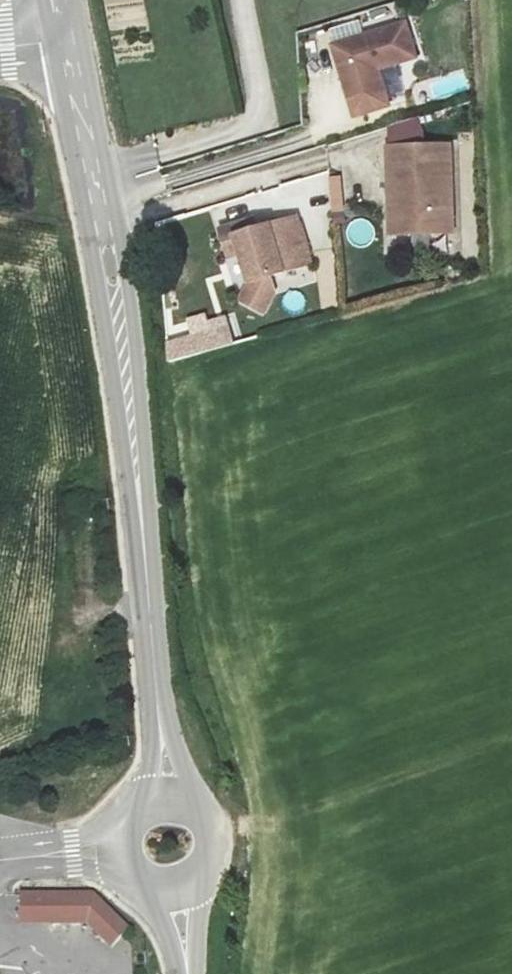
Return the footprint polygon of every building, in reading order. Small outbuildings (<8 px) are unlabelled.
[(405,25),(333,48),(350,102),(384,92),(378,71),(416,59),(405,25)] [(450,146),(387,149),(392,237),(455,234),(450,146)] [(344,222),(341,176),(328,177),(331,223),(344,222)] [(247,224),(222,233),(231,260),(243,257),(252,286),(243,303),(266,316),(277,295),(272,279),(313,267),(298,220),(251,235),(247,224)] [(352,221),(351,241),(371,242),(372,221),(352,221)] [(189,318),(193,335),(167,342),(167,361),(234,342),(226,316),(206,321),(204,314),(189,318)] [(93,893),(23,893),(23,919),(86,919),(111,946),(128,927),(93,893)]
